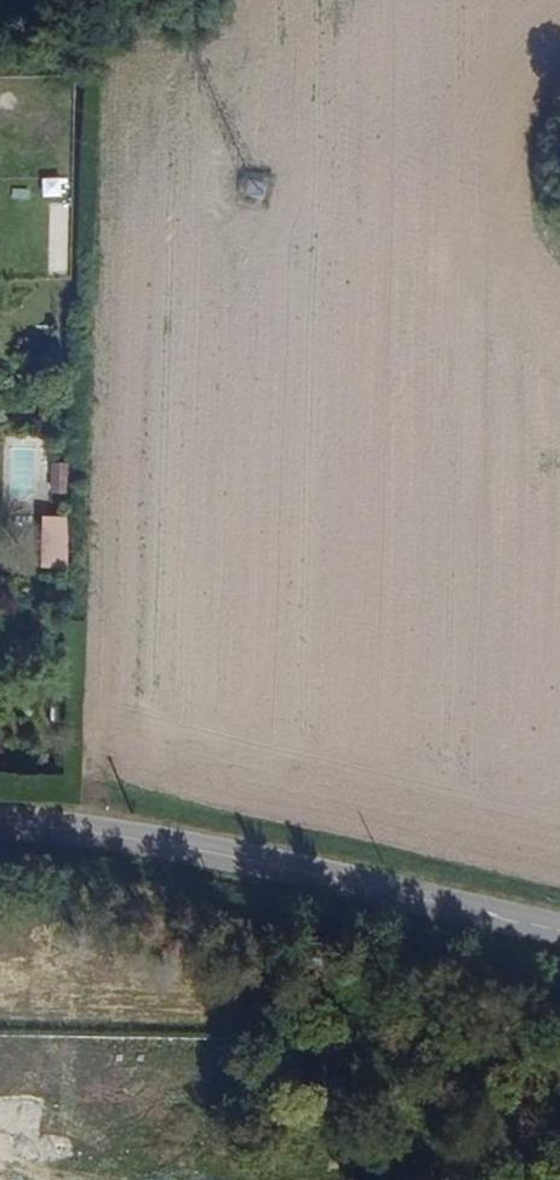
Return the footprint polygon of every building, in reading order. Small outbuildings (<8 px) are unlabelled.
[(72,463),(57,464),(56,500),(71,501),(72,463)]
